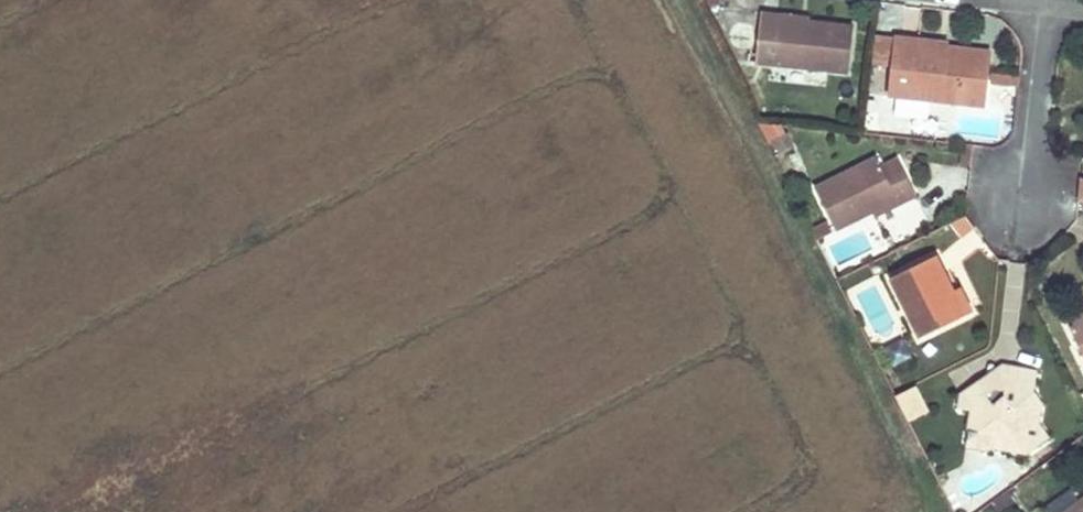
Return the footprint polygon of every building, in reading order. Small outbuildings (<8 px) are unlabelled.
[(848,72),(853,27),(809,22),(780,18),(780,17),(780,13),(781,12),(761,10),(755,61),(789,65),(827,70),(848,72)] [(809,22),(810,16),(807,15),(781,12),(780,13),(780,17),(780,18),(809,22)] [(983,105),(990,49),(945,44),(945,47),(945,49),(922,46),(923,39),(923,38),(898,35),(890,94),(983,105)] [(945,44),(946,41),(923,38),(923,39),(922,46),(945,49),(945,47),(945,44)] [(825,86),(827,70),(789,65),(787,80),(787,81),(825,86)] [(916,195),(898,158),(883,166),(879,157),(816,187),(836,228),(873,210),(898,198),(900,202),(916,195)] [(900,202),(898,198),(873,210),(873,211),(875,215),(900,202)] [(943,296),(954,290),(936,254),(890,276),(920,336),(954,319),(943,296)] [(965,314),(954,290),(943,296),(954,319),(965,314)] [(1066,320),(1067,321),(1071,330),(1082,324),(1082,311),(1066,320)] [(1071,330),(1082,355),(1082,324),(1071,330)] [(883,344),(890,362),(910,355),(902,337),(883,344)] [(1037,423),(1041,402),(1033,390),(1036,370),(1001,363),(998,386),(993,386),(982,393),(975,382),(958,394),(956,408),(969,410),(968,423),(975,424),(991,449),(993,447),(1027,452),(1048,437),(1037,423)] [(998,386),(1001,363),(1000,365),(975,382),(982,393),(993,386),(998,386)] [(914,387),(896,397),(906,418),(925,409),(914,387)] [(991,449),(975,424),(968,423),(964,445),(991,449)] [(1065,511),(1082,511),(1082,498),(1065,511)]
